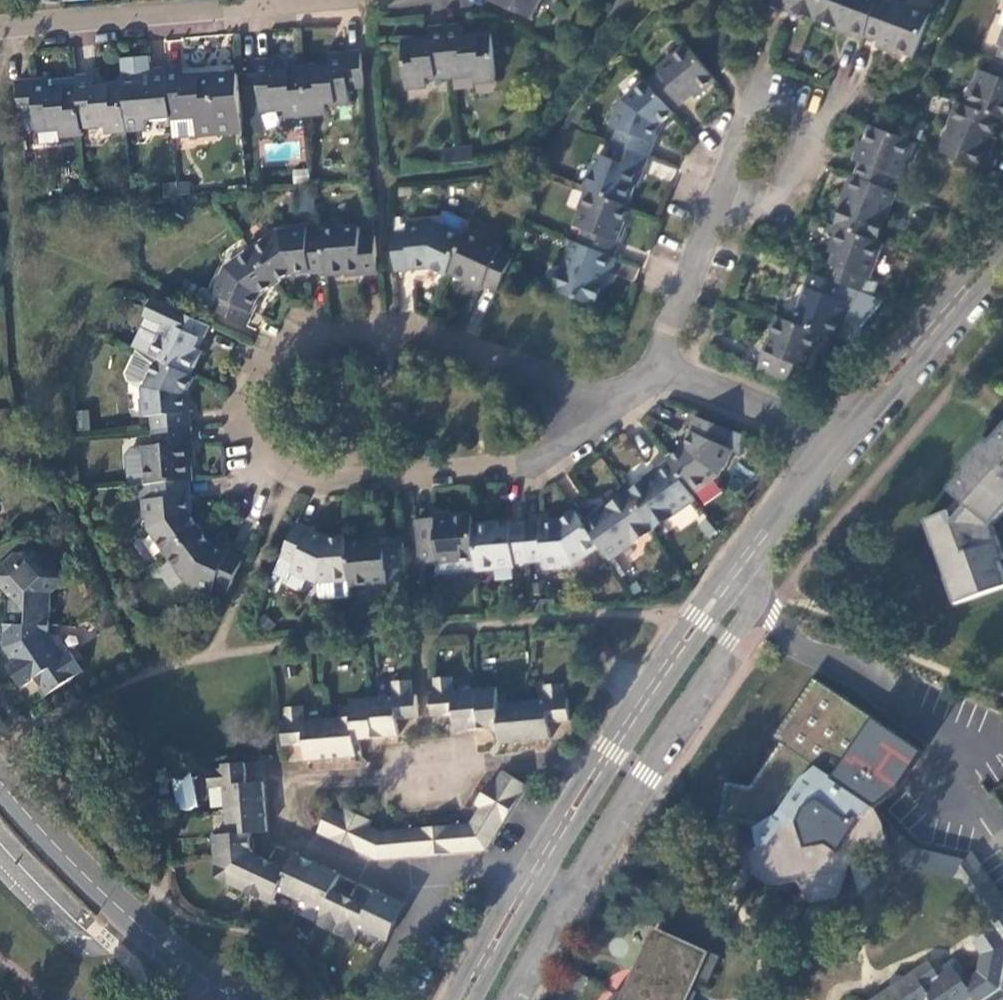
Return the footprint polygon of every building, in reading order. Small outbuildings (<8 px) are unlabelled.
[(528,18),(537,0),(493,0),(528,18)] [(761,0),(779,7),(780,4),(814,17),(822,0),(761,0)] [(814,17),(848,30),(848,33),(862,38),(865,31),(879,0),(822,0),(814,17)] [(883,0),(879,0),(865,31),(880,38),(879,43),(912,57),(929,14),(896,1),(894,5),(883,0)] [(462,23),(446,24),(449,75),(473,73),(474,82),(496,79),(491,32),(462,35),(462,23)] [(449,75),(446,24),(428,26),(429,37),(400,41),(404,86),(426,85),(425,77),(449,75)] [(996,43),(993,42),(988,54),(992,56),(1002,60),(1002,26),(996,43)] [(715,78),(684,42),(655,67),(658,70),(647,81),(674,110),(685,100),(683,97),(691,90),(696,96),(715,78)] [(350,90),(363,89),(360,53),(347,54),(330,56),(330,66),(301,69),(305,116),(326,114),(327,107),(350,105),(350,90)] [(992,56),(985,71),(978,69),(964,104),(999,117),(1002,118),(1002,60),(992,56)] [(148,57),(118,59),(120,85),(124,131),(140,129),(140,122),(170,119),(165,70),(149,71),(148,57)] [(285,118),(305,116),(301,69),(274,72),(273,60),(258,62),(261,112),(285,111),(285,118)] [(182,79),(181,69),(165,70),(170,119),(194,117),(195,136),(241,133),(236,74),(182,79)] [(104,133),(124,131),(120,85),(92,87),(91,77),(75,77),(76,88),(80,127),(104,125),(104,133)] [(14,83),(18,119),(34,118),(35,132),(59,130),(60,137),(80,136),(80,127),(76,88),(46,91),(46,79),(28,81),(14,83)] [(647,81),(645,79),(626,95),(623,105),(619,104),(613,121),(620,124),(615,139),(651,152),(657,138),(654,137),(657,128),(676,112),(674,110),(647,81)] [(964,104),(956,100),(947,124),(950,126),(941,152),(982,167),(989,152),(985,150),(999,117),(964,104)] [(909,142),(906,140),(870,127),(857,161),(859,162),(853,175),(887,188),(893,172),(897,174),(909,142)] [(651,152),(615,139),(609,153),(600,150),(586,185),(589,187),(628,202),(642,168),(644,168),(651,152)] [(455,146),(456,162),(474,161),(472,145),(455,146)] [(442,164),(456,162),(455,146),(440,147),(442,164)] [(653,159),(647,173),(670,183),(676,169),(653,159)] [(895,191),(887,188),(853,175),(852,175),(846,191),(848,192),(835,226),(838,227),(875,240),(895,191)] [(616,238),(631,203),(628,202),(589,187),(575,224),(583,228),(571,240),(613,255),(619,240),(616,238)] [(293,194),(297,212),(314,208),(310,190),(293,194)] [(375,267),(372,228),(356,230),(356,220),(318,224),(319,232),(322,271),(322,275),(359,272),(358,268),(375,267)] [(424,266),(443,275),(461,238),(432,224),(421,226),(421,223),(403,224),(403,236),(389,238),(392,271),(409,270),(409,266),(424,266)] [(322,271),(319,232),(304,233),(303,225),(285,227),(285,229),(273,230),(248,248),(273,284),(290,272),(306,270),(306,272),(322,271)] [(875,240),(838,227),(829,250),(837,254),(833,264),(828,262),(823,277),(844,284),(857,290),(863,276),(867,277),(880,242),(875,240)] [(491,294),(503,271),(507,264),(493,256),(494,254),(461,238),(443,275),(476,290),(478,287),(491,294)] [(550,289),(592,304),(594,300),(595,301),(601,286),(599,285),(604,273),(607,274),(614,255),(613,255),(571,240),(550,289)] [(273,284),(248,248),(225,265),(218,277),(217,277),(209,292),(201,287),(192,302),(210,311),(245,326),(252,311),(250,310),(257,296),(273,284)] [(823,277),(810,272),(804,287),(806,288),(795,322),(818,330),(834,335),(835,336),(841,318),(859,324),(881,298),(857,290),(844,284),(823,277)] [(164,322),(147,357),(155,359),(188,375),(200,351),(193,348),(197,340),(200,342),(208,325),(152,298),(144,315),(160,323),(161,320),(164,322)] [(777,315),(757,367),(787,378),(793,363),(804,367),(818,330),(795,322),(777,315)] [(152,414),(153,429),(190,426),(189,410),(186,410),(185,392),(191,377),(188,375),(155,359),(147,357),(136,352),(126,372),(128,381),(142,387),(144,397),(141,398),(143,415),(152,414)] [(750,439),(746,433),(698,418),(692,433),(695,434),(690,446),(671,459),(672,462),(697,497),(722,479),(727,466),(730,467),(737,451),(745,453),(750,442),(750,439)] [(190,426),(153,429),(155,444),(132,447),(127,454),(130,485),(146,484),(150,483),(188,479),(190,479),(188,443),(192,442),(190,426)] [(955,605),(1002,588),(1002,577),(998,562),(1002,560),(1002,558),(992,526),(1002,512),(1002,426),(991,442),(985,437),(962,464),(966,469),(950,490),(959,498),(947,513),(924,521),(955,605)] [(632,494),(658,532),(701,502),(697,497),(672,462),(659,470),(662,475),(652,483),(649,480),(634,490),(635,492),(632,494)] [(188,496),(188,479),(150,483),(151,497),(141,497),(142,517),(147,517),(148,528),(166,554),(201,528),(187,511),(185,496),(188,496)] [(601,549),(612,564),(658,532),(632,494),(629,497),(627,495),(608,507),(610,509),(600,517),(596,513),(583,522),(601,549)] [(527,525),(530,562),(545,561),(546,569),(564,568),(564,566),(578,565),(601,549),(583,522),(575,512),(560,523),(543,525),(542,521),(526,523),(527,525)] [(417,521),(422,564),(477,559),(473,525),(472,515),(417,521)] [(477,559),(478,569),(514,566),(515,563),(530,562),(527,525),(511,526),(511,530),(501,531),(501,524),(473,525),(477,559)] [(312,533),(296,526),(280,561),(272,576),(286,582),(291,575),(307,583),(309,580),(319,584),(320,597),(351,594),(350,587),(350,581),(346,541),(346,537),(322,539),(311,535),(312,533)] [(217,550),(201,528),(166,554),(184,579),(193,583),(191,586),(208,594),(213,586),(227,592),(244,557),(233,552),(230,556),(217,550)] [(403,570),(400,537),(346,541),(350,581),(350,587),(387,583),(387,572),(403,570)] [(52,625),(52,594),(66,580),(33,547),(30,551),(25,543),(11,549),(13,553),(9,558),(6,555),(0,561),(0,583),(22,602),(21,625),(50,625),(52,625)] [(21,625),(22,602),(7,603),(6,624),(21,625)] [(119,621),(113,607),(99,614),(105,626),(119,621)] [(6,624),(5,624),(4,645),(15,662),(8,667),(21,688),(35,678),(47,695),(82,671),(68,651),(62,655),(48,635),(50,625),(21,625),(6,624)] [(564,697),(563,683),(543,685),(544,699),(498,703),(496,686),(454,690),(452,678),(433,679),(434,692),(429,692),(431,717),(452,715),(454,730),(498,727),(499,743),(549,739),(548,723),(568,721),(567,697),(564,697)] [(418,718),(416,694),(411,695),(410,681),(391,683),(392,696),(349,700),(350,716),(304,720),(303,706),(283,708),(284,721),(281,722),(282,745),(303,743),(305,760),(355,756),(354,739),(397,735),(396,719),(418,718)] [(816,700),(806,686),(776,707),(795,736),(782,745),(772,730),(740,752),(749,767),(721,787),(742,817),(756,807),(766,823),(782,813),(806,851),(829,834),(844,837),(853,829),(880,810),(870,794),(860,779),(866,775),(847,746),(876,725),(855,695),(841,704),(832,691),(816,700)] [(267,833),(263,782),(247,783),(244,763),(220,765),(221,768),(207,769),(208,786),(223,785),(226,834),(212,836),(215,877),(269,904),(277,889),(321,910),(313,925),(350,941),(357,928),(386,942),(402,907),(373,893),(366,907),(330,890),(337,875),(295,854),(286,870),(253,854),(251,835),(267,833)] [(522,783),(499,770),(492,780),(487,777),(471,804),(476,808),(466,822),(379,832),(366,824),(368,820),(342,807),(340,812),(328,806),(316,829),(374,857),(482,847),(522,783)] [(192,775),(172,778),(177,811),(197,808),(192,775)] [(877,790),(866,775),(860,779),(870,794),(877,790)] [(806,851),(809,856),(824,859),(840,849),(927,864),(934,874),(963,880),(994,925),(1002,940),(1002,895),(973,850),(853,829),(844,837),(829,834),(806,851)] [(994,925),(972,941),(978,952),(977,970),(967,977),(954,958),(942,965),(944,969),(937,975),(928,960),(903,976),(892,973),(888,986),(868,999),(1002,999),(1002,940),(994,925)] [(719,953),(662,927),(652,949),(657,951),(652,954),(626,986),(621,986),(615,989),(605,999),(691,999),(697,988),(683,982),(684,970),(707,980),(719,953)]
